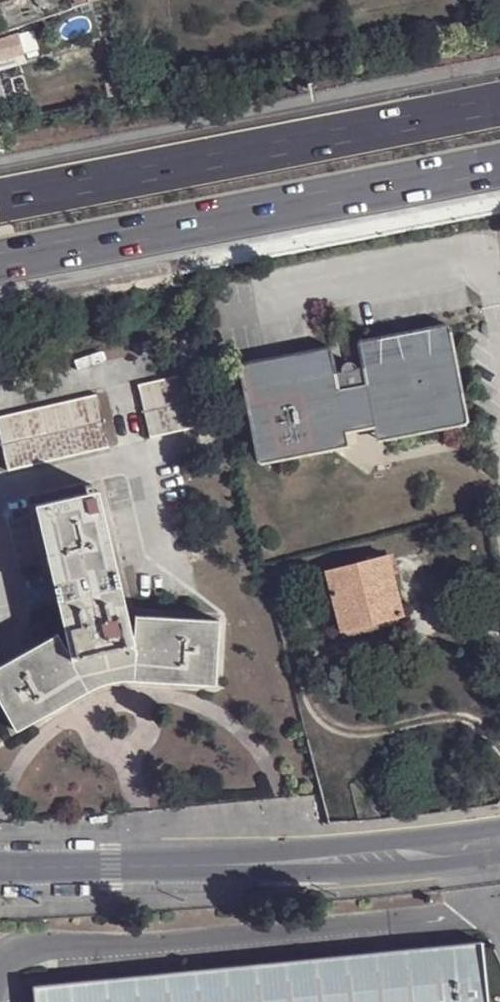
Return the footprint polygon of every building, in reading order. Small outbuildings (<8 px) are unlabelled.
[(74,9),(92,2),(97,0),(70,0),(74,9)] [(46,10),(49,17),(57,15),(54,7),(46,10)] [(21,50),(15,35),(0,40),(0,57),(21,50)] [(330,348),(241,366),(239,370),(256,462),(261,466),(332,452),(350,425),(366,422),(394,440),(465,427),(468,423),(450,330),(445,327),(356,344),(361,370),(355,372),(353,367),(349,364),(344,365),(341,369),(340,374),(335,376),(330,348)] [(187,370),(144,380),(155,432),(200,422),(187,370)] [(102,389),(2,414),(14,467),(114,442),(102,389)] [(39,502),(73,648),(70,649),(62,632),(12,660),(20,674),(0,685),(0,697),(19,731),(84,694),(93,689),(110,683),(127,680),(145,681),(218,687),(222,619),(138,616),(137,633),(134,633),(102,489),(39,502)] [(391,558),(326,574),(342,633),(407,618),(391,558)] [(12,660),(0,666),(0,685),(20,674),(12,660)] [(326,737),(307,741),(322,793),(329,826),(348,824),(345,809),(326,737)] [(348,824),(363,822),(358,805),(345,809),(348,824)] [(483,942),(36,984),(37,1001),(489,1001),(483,942)]
